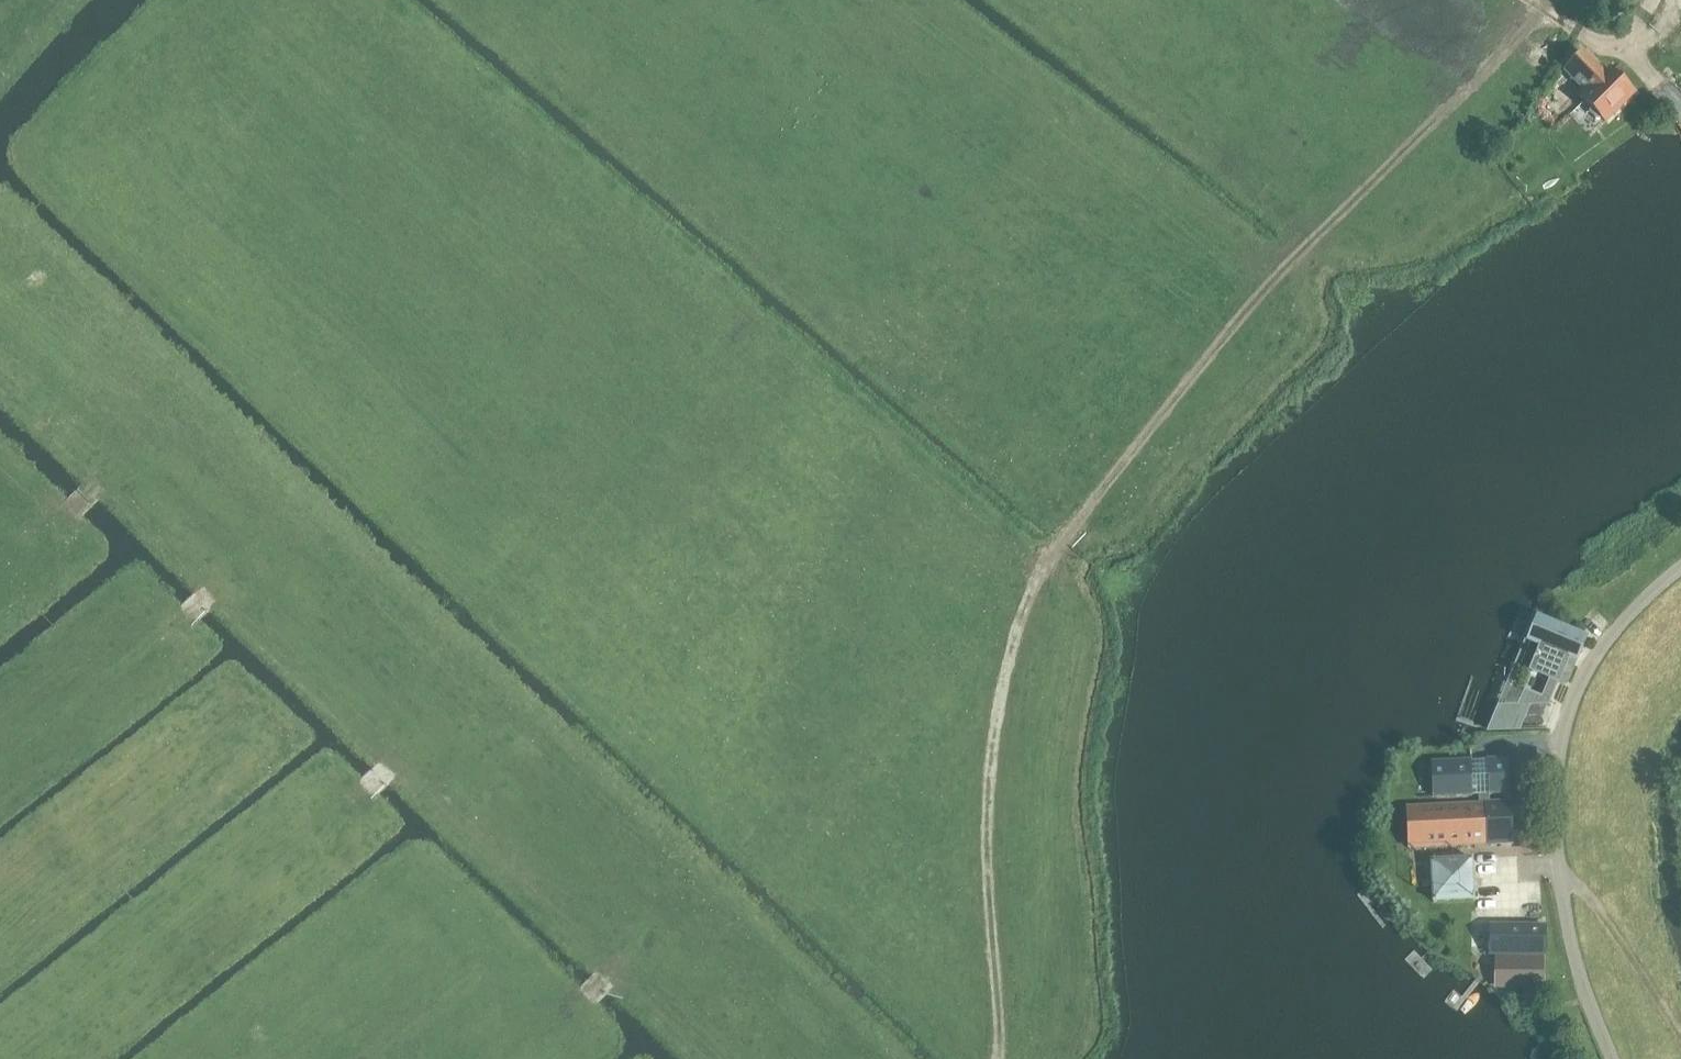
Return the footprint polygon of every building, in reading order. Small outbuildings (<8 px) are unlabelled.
[(1579,96),(1582,99),(1586,102),(1586,109),(1595,118),(1602,118),(1605,122),(1634,92),(1609,67),(1602,73),(1583,53),(1566,70),(1586,90),(1579,96)] [(1539,661),(1541,662),(1536,672),(1554,680),(1546,697),(1529,690),(1523,706),(1549,705),(1568,657),(1575,660),(1584,639),(1544,622),(1535,643),(1547,647),(1543,657),(1541,656),(1539,661)] [(1511,729),(1511,704),(1498,704),(1488,729),(1511,729)] [(1509,757),(1487,758),(1489,795),(1511,794),(1509,757)] [(1471,759),(1431,761),(1432,779),(1472,777),(1471,759)] [(1472,777),(1432,779),(1433,798),(1473,796),(1472,777)] [(1489,793),(1479,794),(1479,803),(1489,802),(1489,793)] [(1479,803),(1407,806),(1409,849),(1512,844),(1511,801),(1489,802),(1479,803)] [(1476,899),(1474,857),(1431,859),(1433,902),(1476,899)] [(1491,923),(1490,954),(1544,955),(1545,925),(1543,925),(1491,923)] [(1543,987),(1544,956),(1496,954),(1495,986),(1543,987)]
